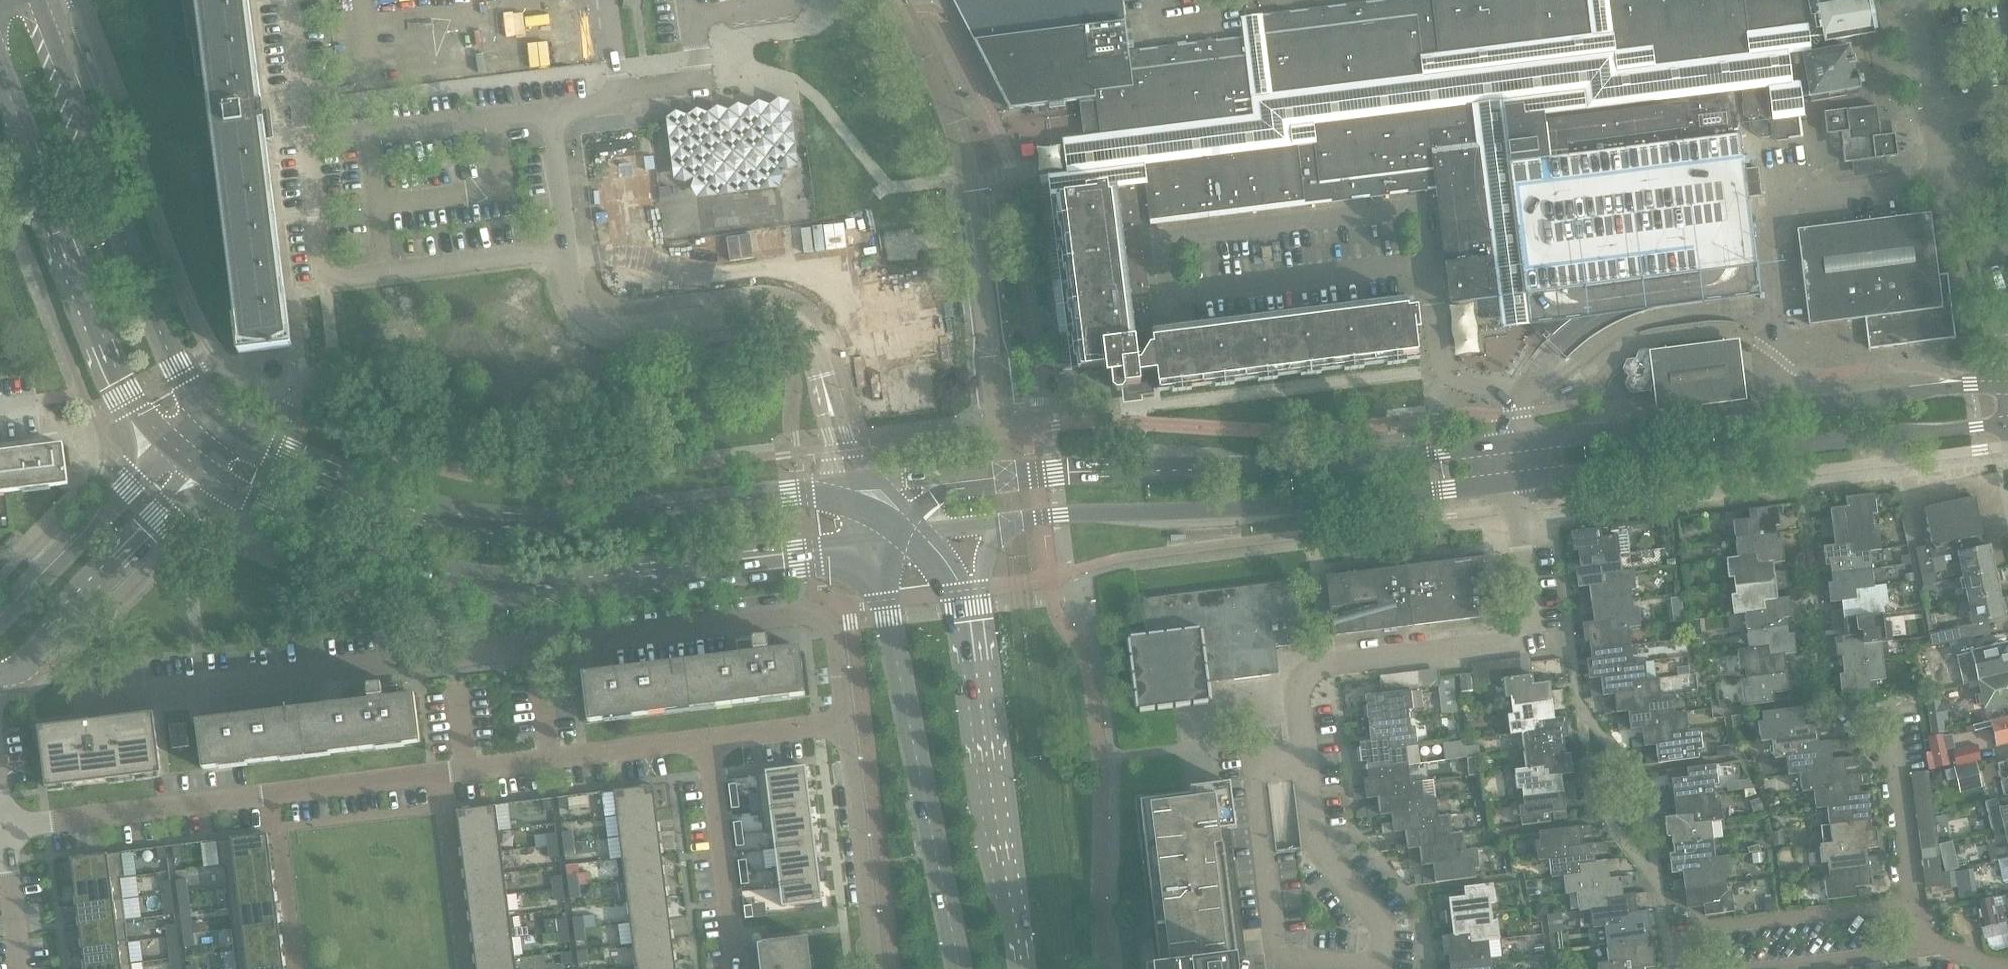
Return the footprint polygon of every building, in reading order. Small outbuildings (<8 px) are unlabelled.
[(261,110),(247,0),(183,0),(188,39),(192,38),(197,76),(207,74),(214,131),(216,148),(242,353),(291,347),(261,110)] [(1011,109),(1089,99),(1089,100),(1096,99),(1096,93),(1116,90),(1134,88),(1129,51),(1123,0),(954,0),(1011,109)] [(1367,86),(1385,83),(1387,92),(1406,90),(1395,0),(1384,0),(1357,3),(1367,86)] [(1443,0),(1395,0),(1406,90),(1426,87),(1423,60),(1428,60),(1427,58),(1449,55),(1443,0)] [(1449,55),(1479,52),(1472,0),(1443,0),(1449,55)] [(1479,52),(1507,48),(1501,0),(1472,0),(1479,52)] [(1507,48),(1535,45),(1530,0),(1501,0),(1507,48)] [(1535,45),(1594,37),(1590,0),(1530,0),(1535,45)] [(1613,54),(1651,50),(1653,61),(1665,59),(1666,68),(1740,59),(1739,50),(1751,48),(1749,38),(1748,38),(1743,0),(1606,0),(1613,54)] [(1748,38),(1749,38),(1787,33),(1783,0),(1743,0),(1748,38)] [(1787,33),(1804,31),(1803,27),(1811,26),(1807,0),(1783,0),(1787,33)] [(1811,26),(1803,27),(1804,31),(1812,30),(1824,39),(1817,0),(1819,0),(1807,0),(1811,26)] [(1824,39),(1825,42),(1877,33),(1874,16),(1876,15),(1874,9),(1872,8),(1871,0),(1819,0),(1817,0),(1824,39)] [(1357,3),(1337,6),(1343,55),(1325,58),(1329,90),(1367,86),(1357,3)] [(1337,6),(1290,12),(1300,94),(1329,90),(1325,58),(1343,55),(1337,6)] [(1290,12),(1263,15),(1260,15),(1270,98),(1300,94),(1290,12)] [(1246,37),(1226,39),(1236,121),(1237,121),(1254,119),(1252,100),(1254,100),(1246,37)] [(1217,123),(1216,123),(1217,133),(1238,130),(1237,121),(1236,121),(1226,39),(1207,42),(1217,123)] [(1198,126),(1216,123),(1217,123),(1207,42),(1188,44),(1198,126)] [(1188,44),(1169,46),(1174,87),(1155,90),(1160,130),(1198,126),(1188,44)] [(1129,51),(1134,88),(1135,88),(1141,132),(1160,130),(1155,90),(1174,87),(1169,46),(1129,51)] [(1797,98),(1804,97),(1810,96),(1811,102),(1847,96),(1846,90),(1861,87),(1859,73),(1854,74),(1849,46),(1803,54),(1804,62),(1779,65),(1781,85),(1787,85),(1796,92),(1797,98)] [(1767,120),(1756,134),(1761,138),(1772,137),(1777,141),(1788,140),(1789,139),(1803,137),(1799,106),(1784,108),(1774,100),(1773,85),(1757,87),(1761,114),(1767,120)] [(1750,130),(1756,134),(1767,120),(1761,114),(1757,87),(1741,89),(1743,103),(1742,104),(1743,115),(1749,119),(1750,130)] [(1116,90),(1121,135),(1141,132),(1135,88),(1134,88),(1116,90)] [(1511,130),(1507,130),(1511,162),(1510,163),(1527,294),(1529,308),(1530,325),(1546,341),(1547,341),(1553,335),(1560,329),(1566,324),(1570,321),(1572,319),(1588,317),(1654,309),(1703,303),(1729,300),(1761,296),(1760,291),(1756,254),(1750,208),(1749,200),(1749,198),(1762,197),(1759,168),(1745,170),(1736,93),(1736,88),(1543,113),(1535,123),(1534,124),(1535,127),(1526,128),(1517,129),(1511,130)] [(1121,135),(1116,90),(1096,93),(1096,99),(1089,100),(1094,133),(1101,132),(1101,137),(1121,135)] [(1480,101),(1467,102),(1428,107),(1431,132),(1483,125),(1480,101)] [(1845,163),(1886,158),(1898,156),(1895,134),(1890,135),(1889,126),(1880,127),(1877,106),(1847,110),(1847,109),(1824,112),(1827,134),(1833,133),(1834,142),(1842,141),(1845,163)] [(1351,107),(1331,110),(1343,201),(1381,196),(1371,114),(1352,116),(1351,107)] [(1428,107),(1409,109),(1419,192),(1437,189),(1430,132),(1431,132),(1428,107)] [(791,145),(790,138),(790,135),(789,123),(788,123),(786,109),(673,123),(675,143),(677,159),(682,159),(685,179),(695,177),(696,187),(697,192),(780,181),(779,177),(778,167),(788,166),(786,146),(791,145)] [(1390,112),(1400,194),(1419,192),(1409,109),(1390,112)] [(1315,141),(1297,143),(1304,206),(1343,201),(1331,110),(1311,112),(1315,141)] [(1371,114),(1381,196),(1400,194),(1390,112),(1371,114)] [(1483,125),(1431,132),(1430,132),(1437,189),(1448,285),(1450,304),(1504,297),(1483,125)] [(1259,148),(1266,210),(1304,206),(1297,143),(1259,148)] [(1183,157),(1182,148),(1162,150),(1171,222),(1200,219),(1196,189),(1205,188),(1201,155),(1183,157)] [(1230,152),(1238,214),(1266,210),(1259,148),(1230,152)] [(1171,222),(1162,150),(1142,153),(1151,225),(1171,222)] [(1196,189),(1200,219),(1238,214),(1230,152),(1201,155),(1205,188),(1196,189)] [(1108,369),(1108,370),(1109,371),(1109,372),(1110,372),(1111,373),(1113,389),(1117,392),(1122,391),(1122,386),(1131,385),(1133,397),(1153,395),(1153,389),(1159,389),(1419,357),(1417,335),(1421,334),(1418,307),(1413,308),(1412,299),(1154,331),(1136,185),(1105,189),(1104,185),(1086,187),(1086,192),(1059,195),(1081,369),(1110,365),(1111,367),(1110,367),(1109,368),(1108,369)] [(1865,318),(1869,349),(1956,339),(1948,274),(1939,275),(1931,213),(1798,230),(1809,325),(1865,318)] [(1261,247),(1263,260),(1274,259),(1272,246),(1261,247)] [(1748,405),(1740,345),(1651,356),(1658,416),(1748,405)] [(1627,361),(1624,370),(1629,377),(1626,385),(1631,393),(1650,390),(1660,365),(1649,350),(1640,351),(1637,359),(1627,361)] [(67,484),(69,484),(64,445),(63,445),(0,453),(0,493),(67,484)] [(1838,538),(1840,546),(1840,547),(1852,545),(1853,554),(1870,552),(1881,551),(1879,531),(1874,531),(1872,514),(1876,514),(1874,495),(1845,498),(1846,508),(1835,509),(1836,518),(1820,520),(1822,539),(1838,538)] [(1958,554),(1976,550),(1974,538),(1982,536),(1974,498),(1970,499),(1969,496),(1960,498),(1960,502),(1924,509),(1931,545),(1916,549),(1924,586),(1936,583),(1934,573),(1947,570),(1945,556),(1958,554)] [(1734,521),(1736,541),(1776,536),(1774,518),(1779,517),(1777,507),(1749,510),(1750,519),(1734,521)] [(1577,542),(1580,561),(1620,556),(1618,536),(1601,538),(1600,529),(1572,532),(1573,543),(1577,542)] [(1776,536),(1736,541),(1738,559),(1756,557),(1757,566),(1768,564),(1768,565),(1785,563),(1783,553),(1779,554),(1776,536)] [(1840,547),(1840,546),(1823,548),(1824,558),(1829,557),(1832,576),(1872,571),(1870,552),(1853,554),(1852,545),(1840,547)] [(1976,550),(1958,554),(1963,578),(1994,571),(1994,570),(1993,571),(1990,558),(1991,557),(1989,547),(1976,550)] [(1406,567),(1414,626),(1493,616),(1485,556),(1406,567)] [(1620,556),(1580,561),(1582,577),(1577,578),(1578,589),(1595,587),(1595,586),(1607,584),(1606,576),(1622,574),(1622,573),(1620,556)] [(1769,573),(1768,565),(1768,564),(1757,566),(1756,557),(1738,559),(1727,560),(1729,579),(1734,578),(1735,588),(1787,581),(1786,571),(1769,573)] [(1414,626),(1406,567),(1326,577),(1334,637),(1414,626)] [(1579,596),(1581,607),(1633,600),(1631,592),(1637,591),(1634,571),(1622,573),(1622,574),(1606,576),(1607,584),(1595,586),(1595,587),(1596,594),(1579,596)] [(1874,587),(1872,571),(1832,576),(1834,593),(1829,593),(1830,604),(1847,602),(1846,601),(1859,600),(1858,591),(1874,589),(1874,587)] [(1995,573),(1994,571),(1963,578),(1968,602),(1999,595),(1997,586),(1996,585),(1994,573),(1995,573)] [(1268,648),(1277,647),(1304,644),(1296,580),(1142,599),(1146,627),(1146,626),(1147,632),(1131,634),(1131,637),(1129,637),(1129,639),(1127,640),(1129,654),(1131,654),(1132,657),(1129,657),(1131,672),(1133,672),(1134,675),(1131,675),(1133,690),(1136,690),(1136,693),(1134,693),(1135,708),(1138,708),(1138,710),(1141,710),(1141,712),(1155,710),(1155,708),(1158,707),(1159,710),(1174,708),(1173,705),(1176,705),(1177,708),(1192,706),(1191,703),(1194,703),(1195,705),(1209,704),(1209,701),(1211,701),(1211,698),(1214,698),(1212,683),(1209,683),(1209,682),(1235,679),(1235,680),(1272,675),(1268,648)] [(1773,602),(1773,601),(1772,592),(1788,590),(1787,581),(1735,588),(1736,595),(1731,596),(1734,616),(1746,614),(1763,612),(1762,603),(1773,602)] [(1885,586),(1874,587),(1874,589),(1858,591),(1859,600),(1846,601),(1847,602),(1848,610),(1831,612),(1833,622),(1884,615),(1883,606),(1888,606),(1885,586)] [(1999,595),(1968,602),(1973,626),(2005,619),(2004,618),(2003,618),(2000,605),(2001,604),(1999,595)] [(1789,599),(1773,601),(1773,602),(1762,603),(1763,612),(1746,614),(1748,632),(1788,627),(1786,610),(1791,609),(1789,599)] [(1598,614),(1599,622),(1599,623),(1611,621),(1613,630),(1629,628),(1629,629),(1641,628),(1639,608),(1634,609),(1633,600),(1581,607),(1582,616),(1598,614)] [(1884,615),(1833,622),(1834,631),(1850,629),(1851,637),(1851,638),(1864,636),(1865,646),(1881,644),(1892,642),(1890,623),(1885,623),(1884,615)] [(1589,633),(1591,652),(1632,647),(1629,629),(1629,628),(1613,630),(1611,621),(1599,623),(1599,622),(1583,624),(1584,634),(1589,633)] [(1748,632),(1750,649),(1750,651),(1767,649),(1768,657),(1780,656),(1780,657),(1796,655),(1795,645),(1790,645),(1788,627),(1748,632)] [(1930,635),(1932,647),(1959,641),(1957,629),(1930,635)] [(1841,648),(1843,667),(1884,662),(1881,644),(1865,646),(1864,636),(1851,638),(1851,637),(1835,639),(1836,649),(1841,648)] [(769,658),(769,651),(767,637),(736,641),(739,661),(585,680),(584,674),(583,674),(589,723),(806,696),(800,654),(769,658)] [(1956,644),(1958,652),(1971,649),(1970,641),(1956,644)] [(1955,657),(1962,686),(1968,684),(2007,675),(2007,645),(2007,644),(2006,644),(2005,644),(2004,644),(2003,644),(2002,644),(2001,644),(2000,645),(1999,646),(1998,646),(1998,647),(1997,647),(1955,657)] [(1632,647),(1591,652),(1593,669),(1589,669),(1590,680),(1606,677),(1618,675),(1617,668),(1634,665),(1634,664),(1632,647)] [(1746,670),(1747,679),(1799,672),(1797,663),(1781,665),(1780,657),(1780,656),(1768,657),(1767,649),(1750,651),(1750,649),(1739,651),(1741,670),(1746,670)] [(1884,662),(1843,667),(1846,684),(1841,685),(1842,695),(1871,691),(1870,682),(1886,680),(1884,662)] [(1521,664),(1522,676),(1533,675),(1531,663),(1521,664)] [(1606,677),(1607,686),(1591,688),(1592,698),(1620,694),(1633,693),(1632,684),(1648,682),(1648,681),(1646,663),(1634,664),(1634,665),(1617,668),(1618,675),(1606,677)] [(1799,672),(1747,679),(1748,687),(1743,688),(1745,707),(1774,703),(1773,694),(1785,693),(1783,684),(1800,682),(1799,672)] [(1511,698),(1512,707),(1565,701),(1563,690),(1547,692),(1546,683),(1534,684),(1533,675),(1522,676),(1504,678),(1506,698),(1511,698)] [(1968,684),(1969,689),(1974,713),(1969,714),(1971,727),(1973,726),(1998,721),(1995,708),(2007,705),(2007,675),(1968,684)] [(1633,693),(1620,694),(1621,703),(1605,705),(1606,715),(1634,711),(1634,710),(1645,709),(1644,701),(1662,699),(1662,698),(1659,679),(1648,681),(1648,682),(1632,684),(1633,693)] [(205,771),(419,744),(421,743),(415,695),(413,696),(414,701),(399,703),(397,685),(382,686),(382,685),(351,689),(353,708),(200,727),(199,722),(198,722),(204,771),(205,771)] [(1357,715),(1358,725),(1411,719),(1410,709),(1415,709),(1412,689),(1383,693),(1384,702),(1373,704),(1373,713),(1357,715)] [(1939,693),(1927,695),(1933,734),(1945,732),(1943,720),(1948,720),(1945,704),(1941,705),(1939,693)] [(1673,696),(1662,698),(1662,699),(1644,701),(1645,709),(1634,710),(1634,711),(1635,719),(1619,722),(1620,732),(1648,728),(1659,726),(1658,718),(1675,716),(1675,714),(1673,696)] [(1565,701),(1512,707),(1513,715),(1508,715),(1511,735),(1522,733),(1539,731),(1539,724),(1551,722),(1550,719),(1549,711),(1566,710),(1565,701)] [(1801,728),(1801,726),(1800,719),(1816,717),(1815,706),(1763,713),(1764,722),(1759,722),(1761,742),(1773,741),(1773,740),(1790,738),(1789,729),(1801,728)] [(1687,713),(1675,714),(1675,716),(1658,718),(1659,726),(1648,728),(1649,737),(1633,739),(1634,748),(1662,745),(1674,743),(1673,735),(1689,733),(1689,731),(1687,713)] [(161,774),(156,727),(154,714),(76,723),(39,728),(47,788),(66,786),(67,786),(161,774)] [(1522,733),(1524,753),(1565,747),(1563,728),(1568,728),(1567,717),(1550,719),(1551,722),(1539,724),(1539,731),(1522,733)] [(1973,726),(1975,732),(1992,728),(1997,748),(2007,745),(2007,718),(1998,721),(1973,726)] [(1376,731),(1377,740),(1377,742),(1388,741),(1389,749),(1408,746),(1419,745),(1417,726),(1412,726),(1411,719),(1358,725),(1359,734),(1376,731)] [(1815,745),(1815,744),(1814,736),(1830,734),(1829,723),(1801,726),(1801,728),(1789,729),(1790,738),(1773,740),(1773,741),(1775,759),(1787,758),(1787,756),(1804,754),(1803,746),(1815,745)] [(190,747),(187,724),(169,726),(172,749),(190,747)] [(1662,745),(1663,753),(1646,755),(1648,765),(1700,759),(1699,750),(1703,749),(1701,730),(1689,731),(1689,733),(1673,735),(1674,743),(1662,745)] [(1942,735),(1929,738),(1936,768),(1949,765),(1942,735)] [(1377,742),(1377,740),(1361,742),(1362,752),(1367,751),(1369,771),(1410,766),(1408,746),(1389,749),(1388,741),(1377,742)] [(1842,740),(1815,744),(1815,745),(1803,746),(1804,754),(1787,756),(1787,758),(1789,776),(1801,774),(1801,773),(1817,771),(1816,763),(1828,762),(1828,761),(1827,753),(1844,751),(1842,740)] [(1954,750),(1957,766),(1981,762),(1978,745),(1954,750)] [(1565,747),(1524,753),(1526,769),(1527,771),(1544,769),(1545,776),(1557,774),(1557,775),(1573,774),(1572,763),(1567,764),(1565,747)] [(1856,757),(1828,761),(1828,762),(1816,763),(1817,771),(1801,773),(1801,774),(1803,792),(1814,791),(1814,790),(1831,788),(1830,780),(1842,779),(1842,777),(1841,769),(1857,767),(1856,757)] [(2005,798),(2007,797),(2007,762),(1997,765),(2005,798)] [(1975,764),(1957,768),(1962,791),(1979,787),(1975,764)] [(1662,790),(1664,803),(1715,796),(1714,785),(1719,785),(1717,765),(1687,768),(1688,778),(1677,779),(1678,789),(1662,790)] [(1412,782),(1410,766),(1369,771),(1371,787),(1366,788),(1368,798),(1384,796),(1384,794),(1394,793),(1394,787),(1412,785),(1412,782)] [(806,767),(756,773),(759,793),(809,787),(806,767)] [(1527,771),(1526,769),(1515,770),(1518,790),(1522,789),(1523,799),(1576,792),(1574,782),(1558,784),(1557,775),(1557,774),(1545,776),(1544,769),(1527,771)] [(1955,770),(1946,772),(1948,781),(1957,779),(1955,770)] [(1941,773),(1931,775),(1933,784),(1940,783),(1942,780),(1941,773)] [(1870,774),(1842,777),(1842,779),(1830,780),(1831,788),(1814,790),(1814,791),(1817,810),(1828,808),(1828,807),(1846,805),(1845,797),(1855,795),(1854,786),(1871,784),(1870,774)] [(1384,794),(1384,796),(1385,804),(1369,806),(1370,816),(1398,813),(1409,811),(1408,803),(1426,801),(1425,798),(1423,780),(1412,782),(1412,785),(1394,787),(1394,793),(1384,794)] [(737,784),(729,785),(731,797),(739,796),(737,784)] [(1273,784),(1138,801),(1158,964),(1242,954),(1244,968),(1296,968),(1273,784)] [(809,787),(759,793),(761,812),(811,806),(809,787)] [(654,788),(613,793),(616,818),(657,813),(654,788)] [(1576,792),(1523,799),(1524,806),(1520,807),(1522,826),(1551,823),(1550,814),(1561,812),(1560,803),(1577,801),(1576,792)] [(1828,807),(1828,808),(1830,826),(1870,821),(1868,803),(1873,802),(1872,793),(1855,795),(1845,797),(1846,805),(1828,807)] [(739,796),(731,797),(732,809),(740,808),(739,796)] [(1680,808),(1681,816),(1681,819),(1694,817),(1695,824),(1712,822),(1712,823),(1723,821),(1721,802),(1716,802),(1715,796),(1664,803),(1665,810),(1680,808)] [(568,797),(559,798),(560,810),(570,809),(568,797)] [(1438,797),(1425,798),(1426,801),(1408,803),(1409,811),(1398,813),(1399,821),(1383,822),(1384,833),(1412,830),(1412,829),(1423,828),(1422,820),(1440,818),(1440,815),(1438,797)] [(2005,798),(1985,803),(1988,813),(1989,813),(1993,830),(2004,827),(2005,829),(2007,828),(2007,797),(2005,798)] [(544,812),(554,811),(552,799),(543,800),(544,812)] [(811,806),(761,812),(763,832),(813,825),(811,806)] [(498,807),(458,812),(461,837),(501,832),(498,807)] [(657,813),(616,818),(619,839),(660,834),(657,813)] [(1454,835),(1453,832),(1451,814),(1440,815),(1440,818),(1422,820),(1423,828),(1412,829),(1412,830),(1413,838),(1397,840),(1398,850),(1426,847),(1426,846),(1437,844),(1436,837),(1454,835)] [(1672,827),(1674,847),(1714,841),(1712,823),(1712,822),(1695,824),(1694,817),(1681,819),(1681,816),(1666,818),(1667,828),(1672,827)] [(1870,821),(1830,826),(1832,843),(1832,845),(1850,842),(1851,851),(1862,850),(1878,848),(1877,838),(1873,839),(1870,821)] [(742,822),(734,823),(736,835),(744,834),(742,822)] [(813,825),(763,832),(764,833),(773,831),(775,849),(816,844),(813,825)] [(1578,848),(1577,846),(1576,838),(1593,836),(1592,826),(1540,832),(1541,842),(1536,842),(1538,862),(1550,860),(1550,859),(1566,858),(1565,850),(1578,848)] [(1426,846),(1426,847),(1427,855),(1410,857),(1412,867),(1440,864),(1439,863),(1451,862),(1449,853),(1467,851),(1467,849),(1465,830),(1453,832),(1454,835),(1436,837),(1437,844),(1426,846)] [(573,831),(563,832),(564,844),(574,843),(573,831)] [(501,832),(461,837),(463,858),(504,853),(501,832)] [(558,845),(557,833),(547,834),(548,846),(558,845)] [(268,834),(217,841),(221,867),(225,866),(271,860),(268,834)] [(660,834),(619,839),(622,861),(662,856),(660,834)] [(744,834),(736,835),(737,847),(745,846),(744,834)] [(1714,841),(1674,847),(1676,863),(1671,864),(1672,874),(1688,872),(1688,871),(1700,870),(1699,863),(1716,861),(1716,858),(1714,841)] [(1828,864),(1829,873),(1881,867),(1880,856),(1863,858),(1862,850),(1851,851),(1850,842),(1832,845),(1832,843),(1821,845),(1823,864),(1828,864)] [(564,844),(566,856),(576,855),(574,843),(564,844)] [(1591,864),(1591,863),(1590,855),(1606,853),(1605,843),(1577,846),(1578,848),(1565,850),(1566,858),(1550,859),(1550,860),(1552,879),(1564,877),(1564,876),(1580,874),(1579,866),(1591,864)] [(778,867),(773,868),(773,869),(818,863),(816,844),(775,849),(778,867)] [(182,845),(173,846),(174,859),(184,857),(182,845)] [(548,846),(550,858),(560,857),(558,845),(548,846)] [(1952,845),(1941,848),(1946,871),(1958,868),(1952,845)] [(168,859),(167,847),(157,848),(159,860),(168,859)] [(1439,863),(1440,864),(1441,871),(1424,873),(1425,884),(1477,877),(1476,868),(1481,867),(1478,848),(1467,849),(1467,851),(1449,853),(1451,862),(1439,863)] [(1989,852),(1992,862),(2007,859),(2007,848),(1989,852)] [(72,859),(75,885),(121,879),(126,879),(122,853),(72,859)] [(504,853),(463,858),(466,880),(507,875),(504,853)] [(662,856),(622,861),(624,882),(665,877),(662,856)] [(1688,871),(1688,872),(1689,880),(1673,882),(1675,893),(1726,886),(1725,877),(1730,876),(1728,857),(1716,858),(1716,861),(1699,863),(1700,870),(1688,871)] [(1992,862),(1992,863),(1999,862),(2004,882),(2007,885),(2007,859),(1992,862)] [(228,887),(274,882),(271,860),(225,866),(228,887)] [(747,860),(739,861),(740,873),(749,872),(747,860)] [(1564,876),(1564,877),(1566,895),(1577,894),(1594,891),(1594,883),(1605,882),(1604,880),(1604,872),(1620,870),(1619,860),(1591,863),(1591,864),(1579,866),(1580,874),(1564,876)] [(818,863),(773,869),(775,888),(821,882),(818,863)] [(1881,867),(1829,873),(1830,880),(1825,881),(1828,901),(1857,897),(1855,888),(1867,887),(1866,878),(1882,875),(1881,867)] [(1959,869),(1961,897),(1979,895),(1976,867),(1959,869)] [(749,872),(740,873),(742,885),(750,884),(749,872)] [(570,887),(580,886),(578,874),(568,875),(570,887)] [(507,875),(466,880),(469,901),(509,896),(507,875)] [(554,889),(564,888),(562,876),(552,877),(554,889)] [(665,877),(624,882),(627,903),(668,898),(665,877)] [(1633,877),(1604,880),(1605,882),(1594,883),(1594,891),(1577,894),(1579,912),(1591,911),(1591,910),(1608,908),(1607,900),(1619,899),(1619,897),(1618,889),(1634,887),(1633,877)] [(77,906),(124,900),(121,879),(75,885),(77,906)] [(179,893),(188,891),(187,880),(177,881),(179,893)] [(173,893),(171,882),(161,883),(163,895),(173,893)] [(230,908),(276,903),(274,882),(228,887),(230,908)] [(821,882),(775,888),(775,889),(780,889),(783,908),(823,902),(821,882)] [(1440,908),(1441,920),(1493,914),(1492,903),(1497,902),(1494,883),(1465,887),(1466,896),(1455,897),(1456,906),(1440,908)] [(570,887),(571,899),(581,898),(580,886),(570,887)] [(1726,886),(1675,893),(1676,901),(1691,899),(1693,908),(1704,907),(1706,916),(1734,912),(1732,893),(1727,894),(1726,886)] [(555,901),(565,900),(564,888),(554,889),(555,901)] [(180,905),(190,903),(188,891),(179,893),(180,905)] [(164,907),(174,905),(173,893),(163,895),(164,907)] [(1591,910),(1591,911),(1593,929),(1605,927),(1622,925),(1621,917),(1633,915),(1633,913),(1632,905),(1648,903),(1647,894),(1619,897),(1619,899),(1607,900),(1608,908),(1591,910)] [(509,896),(469,901),(471,923),(512,918),(509,896)] [(668,898),(627,903),(630,925),(670,920),(668,898)] [(1999,925),(1993,898),(1976,902),(1982,929),(1999,925)] [(80,927),(126,921),(124,900),(77,906),(80,927)] [(233,930),(279,924),(276,903),(230,908),(233,930)] [(753,906),(745,907),(746,919),(754,918),(753,906)] [(1605,927),(1607,946),(1648,941),(1645,922),(1650,922),(1649,912),(1633,913),(1633,915),(1621,917),(1622,925),(1605,927),(1593,929),(1605,927)] [(1458,925),(1459,934),(1459,935),(1470,934),(1471,942),(1490,940),(1490,941),(1501,939),(1499,919),(1494,920),(1493,914),(1441,920),(1442,927),(1458,925)] [(575,930),(585,929),(583,917),(574,918),(575,930)] [(512,918),(471,923),(474,944),(515,939),(512,918)] [(569,931),(567,919),(558,920),(559,932),(569,931)] [(670,920),(630,925),(632,946),(673,941),(670,920)] [(83,948),(129,943),(126,921),(80,927),(83,948)] [(194,934),(192,922),(182,924),(184,935),(194,934)] [(168,937),(178,936),(176,924),(167,926),(168,937)] [(236,951),(282,945),(279,924),(233,930),(236,951)] [(575,930),(577,942),(586,941),(585,929),(575,930)] [(570,943),(569,931),(559,932),(561,944),(570,943)] [(185,947),(195,946),(194,934),(184,935),(185,947)] [(1459,935),(1459,934),(1443,936),(1445,946),(1450,946),(1452,964),(1492,960),(1490,941),(1490,940),(1471,942),(1470,934),(1459,935)] [(170,949),(179,948),(178,936),(168,937),(170,949)] [(808,937),(763,943),(766,968),(811,968),(808,937)] [(515,939),(474,944),(477,966),(517,961),(515,939)] [(673,941),(632,946),(635,968),(676,963),(673,941)] [(1648,941),(1607,946),(1609,963),(1609,964),(1626,962),(1627,968),(1647,968),(1656,968),(1655,958),(1650,958),(1648,941)] [(132,964),(129,943),(83,948),(85,968),(88,968),(132,964)] [(284,966),(282,945),(236,951),(238,968),(262,968),(284,966)] [(588,950),(578,952),(579,963),(589,962),(588,950)] [(573,964),(572,952),(562,954),(563,965),(573,964)] [(1492,960),(1452,964),(1452,968),(1494,968),(1492,960)] [(477,966),(477,968),(518,968),(517,961),(477,966)]
